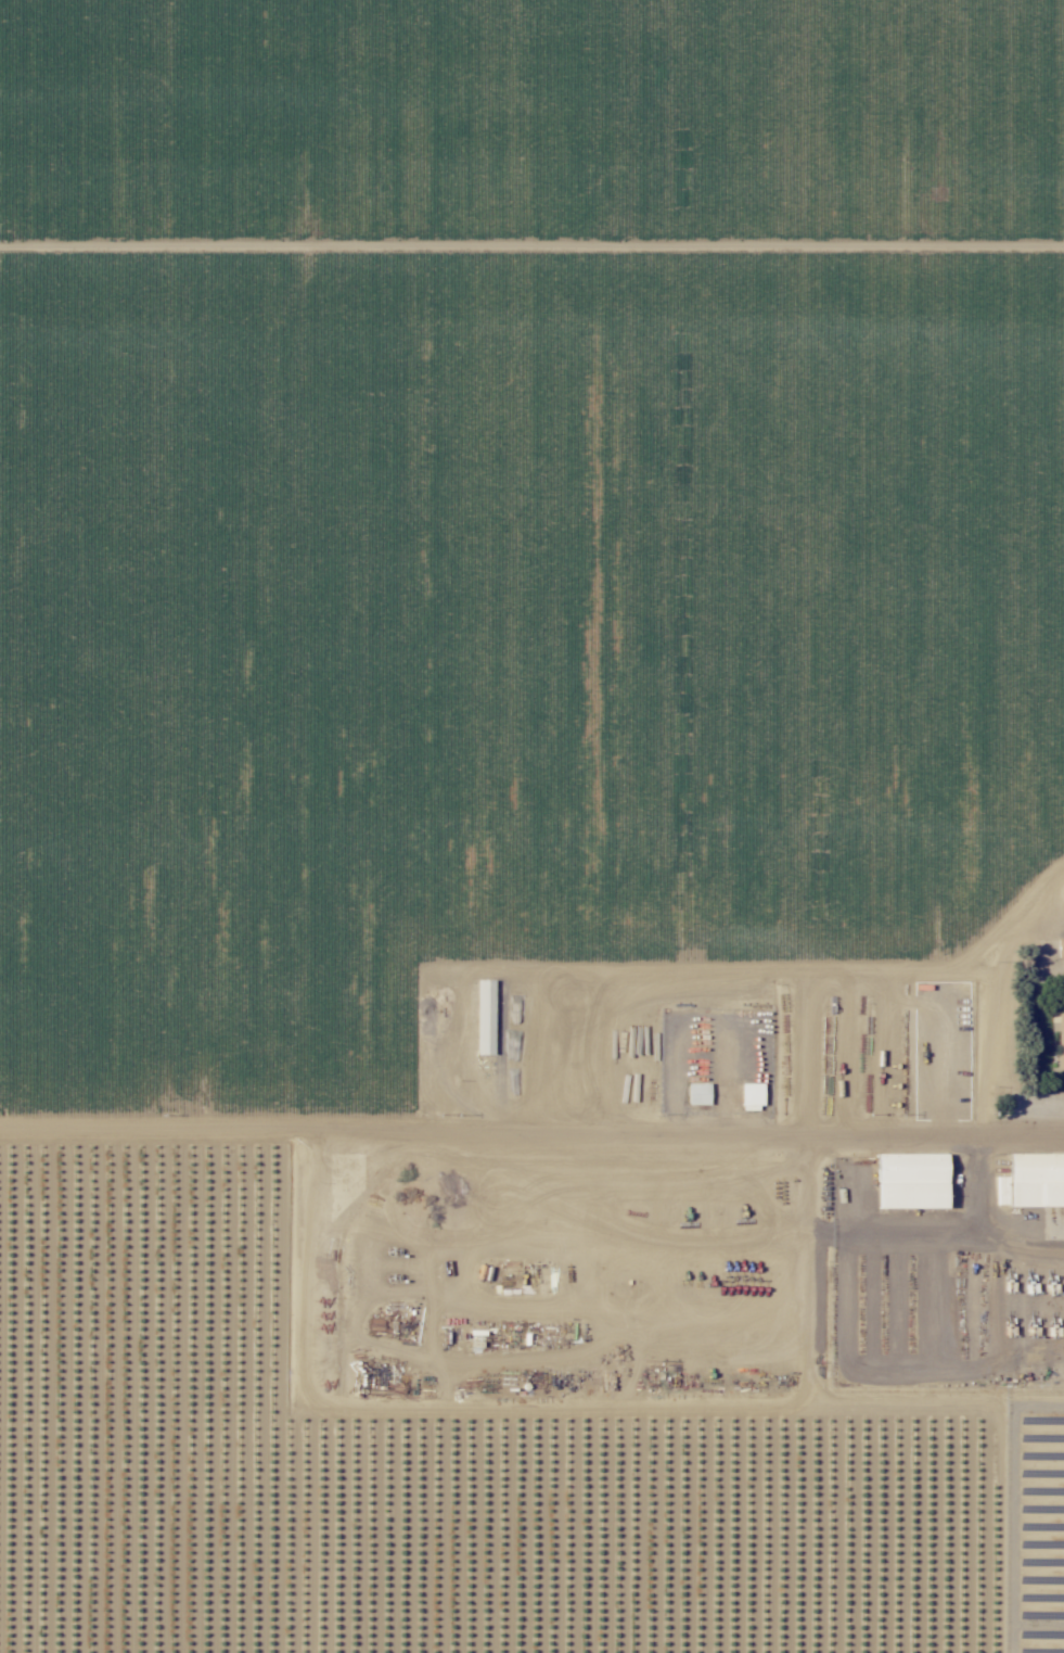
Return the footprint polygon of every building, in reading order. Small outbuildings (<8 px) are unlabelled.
[(941,1204),(940,1150),(869,1151),(870,1205),(941,1204)] [(1063,1203),(1063,1150),(1002,1150),(1002,1174),(992,1174),(992,1203),(1063,1203)]
